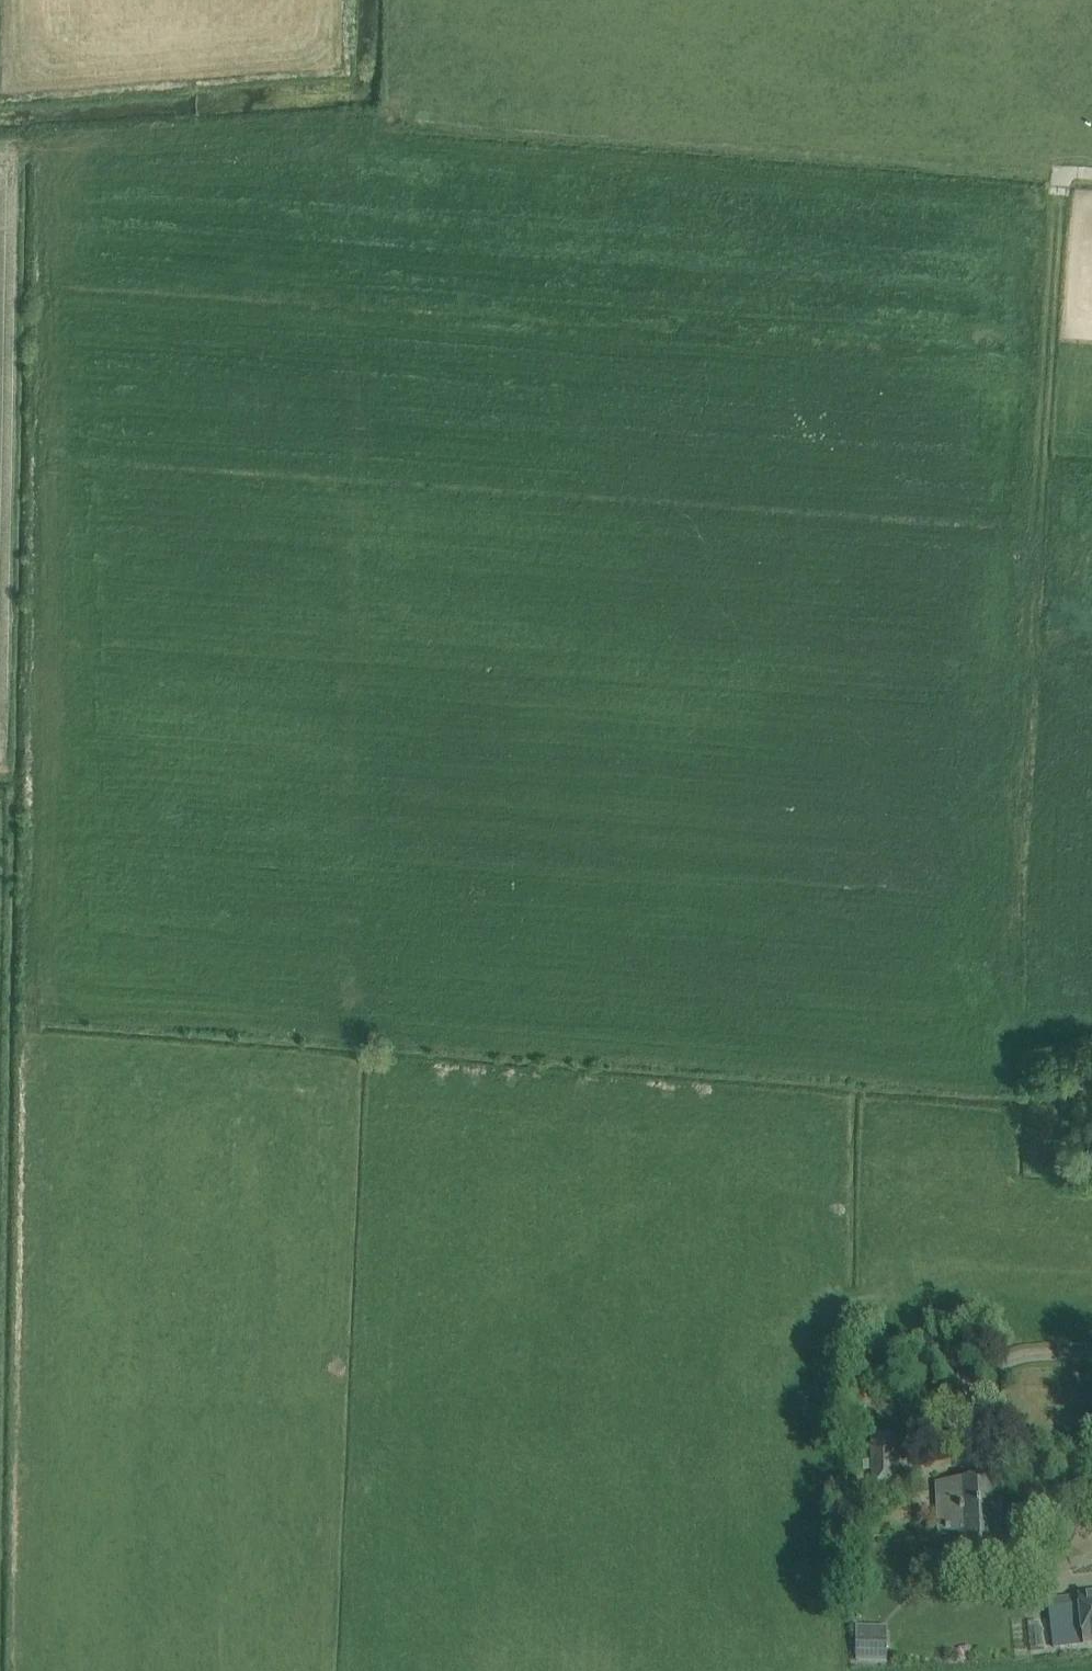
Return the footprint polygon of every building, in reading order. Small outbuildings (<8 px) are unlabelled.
[(898,1485),(898,1438),(872,1438),(871,1485),(898,1485)] [(1000,1482),(987,1482),(939,1484),(942,1534),(962,1533),(1001,1531),(1002,1531),(1000,1482)] [(1004,1570),(1001,1531),(962,1533),(963,1572),(1004,1570)] [(1049,1603),(1054,1647),(1091,1643),(1091,1598),(1049,1603)] [(891,1657),(892,1628),(862,1627),(861,1656),(891,1657)]
